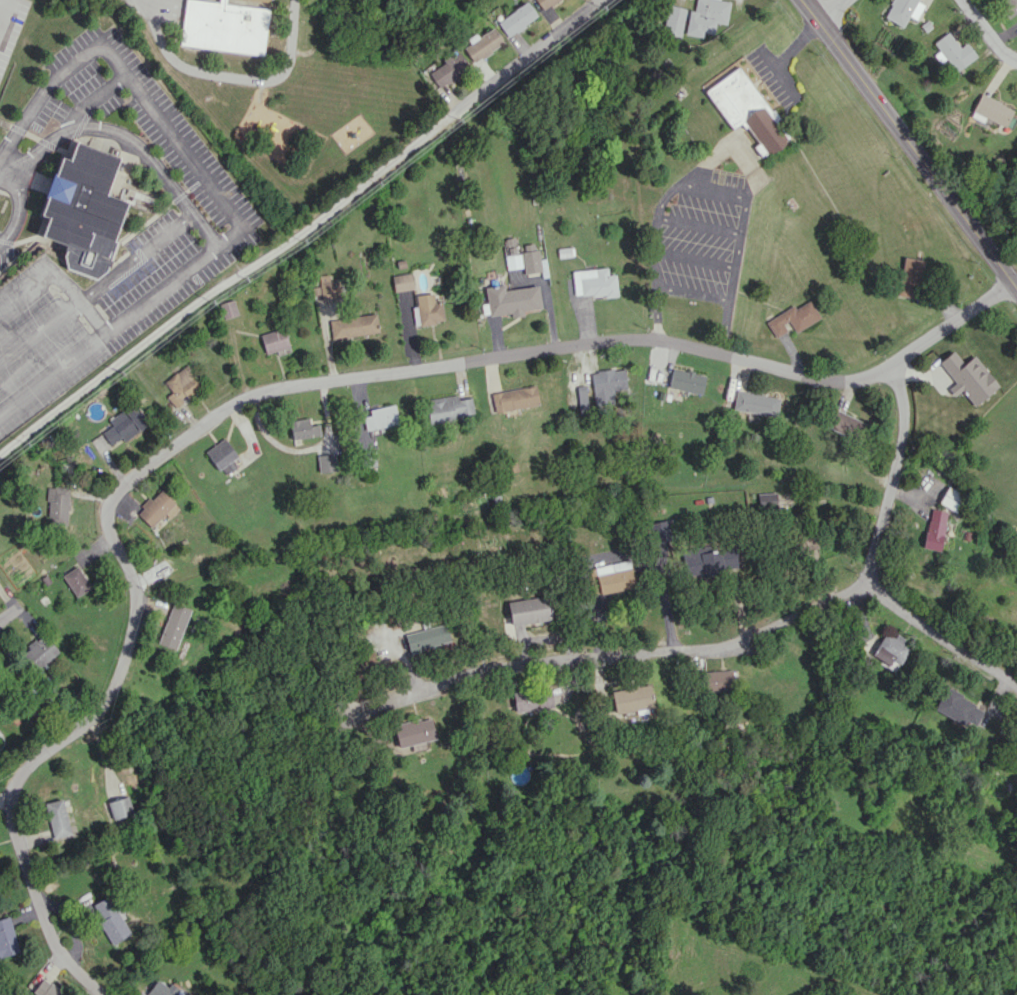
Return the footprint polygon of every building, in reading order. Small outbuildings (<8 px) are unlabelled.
[(268,8),(196,0),(185,0),(180,45),(263,54),(268,8)] [(507,37),(537,16),(526,0),(496,22),(507,37)] [(543,10),(555,0),(535,0),(543,10)] [(722,0),(695,0),(694,9),(667,5),(663,32),(682,35),(682,34),(703,37),(704,30),(713,32),(715,22),(726,24),(730,1),(722,0)] [(917,0),(891,0),(883,17),(902,26),(907,16),(915,19),(923,4),(916,1),(917,0)] [(1009,17),(1016,12),(1016,0),(998,0),(1009,17)] [(470,44),(463,48),(472,63),(503,44),(493,27),(477,36),(475,33),(467,38),(470,44)] [(975,56),(965,42),(959,47),(947,32),(933,43),(938,50),(933,54),(939,62),(945,58),(955,71),(975,56)] [(469,69),(458,52),(428,71),(438,87),(469,69)] [(704,90),(731,129),(743,120),(766,155),(786,142),(770,118),(772,116),(738,66),(704,90)] [(983,122),(985,118),(1004,127),(1012,109),(980,93),(969,116),(983,122)] [(118,156),(74,143),(69,160),(58,156),(41,215),(47,217),(41,237),(68,245),(61,268),(103,280),(126,201),(107,195),(118,156)] [(521,245),(524,274),(539,272),(536,243),(521,245)] [(521,267),(520,254),(505,255),(506,269),(521,267)] [(896,295),(918,298),(924,260),(903,256),(896,295)] [(571,271),(574,298),(617,293),(615,274),(607,275),(607,267),(571,271)] [(393,291),(413,289),(411,273),(392,275),(393,291)] [(341,298),(340,278),(331,278),(331,274),(319,275),(320,298),(341,298)] [(485,287),(489,316),(512,313),(512,317),(523,315),(522,311),(541,308),(538,285),(504,290),(503,284),(485,287)] [(416,294),(419,325),(443,322),(441,301),(434,302),(433,293),(416,294)] [(765,321),(775,337),(786,330),(783,324),(788,321),(795,332),(819,317),(808,300),(795,308),(792,305),(765,321)] [(378,333),(376,314),(329,319),(331,338),(378,333)] [(290,352),(283,327),(260,334),(265,354),(277,351),(278,355),(290,352)] [(938,362),(957,386),(973,406),(997,386),(973,355),(963,363),(952,350),(938,362)] [(164,381),(172,391),(166,396),(174,407),(186,398),(187,399),(203,386),(186,364),(164,381)] [(705,375),(672,367),(667,386),(700,395),(705,375)] [(624,369),(591,371),(593,406),(613,405),(612,389),(625,389),(624,369)] [(588,410),(584,385),(575,386),(579,411),(588,410)] [(494,412),(539,405),(535,386),(491,392),(494,412)] [(778,397),(735,390),(732,410),(775,417),(778,397)] [(471,397),(458,399),(457,394),(425,400),(428,422),(474,415),(471,397)] [(108,420),(112,426),(102,433),(110,445),(121,437),(123,441),(148,424),(133,402),(108,420)] [(369,409),(370,415),(362,416),(365,430),(398,424),(394,404),(369,409)] [(823,425),(858,442),(867,424),(832,407),(823,425)] [(319,435),(318,424),(309,425),(308,418),(288,421),(292,439),(319,435)] [(236,467),(231,460),(236,456),(224,438),(205,450),(222,476),(236,467)] [(67,525),(68,487),(48,486),(47,525),(67,525)] [(938,503),(955,511),(963,494),(946,486),(938,503)] [(135,513),(150,527),(163,513),(168,518),(178,508),(159,489),(135,513)] [(776,492),(757,493),(757,510),(777,509),(776,492)] [(939,551),(947,511),(929,507),(922,547),(939,551)] [(669,554),(665,520),(649,522),(653,555),(669,554)] [(798,533),(799,551),(816,549),(814,531),(798,533)] [(683,575),(738,574),(737,548),(683,549),(683,575)] [(588,567),(592,594),(634,588),(630,561),(588,567)] [(62,574),(74,597),(90,589),(77,566),(62,574)] [(551,619),(547,595),(506,601),(509,625),(551,619)] [(157,643),(174,649),(190,609),(173,602),(157,643)] [(403,634),(409,653),(449,641),(444,623),(403,634)] [(893,671),(910,645),(895,636),(893,638),(885,633),(870,656),(893,671)] [(34,671),(58,652),(43,634),(20,652),(34,671)] [(704,692),(729,691),(728,670),(703,671),(704,692)] [(614,715),(653,708),(649,684),(610,690),(614,715)] [(975,725),(984,709),(944,687),(932,709),(964,726),(967,721),(975,725)] [(513,710),(551,708),(550,689),(512,690),(513,710)] [(398,747),(435,738),(430,716),(392,725),(398,747)] [(527,763),(525,763),(525,766),(510,767),(511,783),(528,782),(527,763)] [(112,818),(132,814),(127,796),(107,801),(112,818)] [(71,834),(61,798),(44,802),(53,838),(71,834)] [(129,933),(107,895),(92,904),(100,919),(97,921),(111,944),(129,933)] [(9,916),(0,918),(0,957),(19,952),(9,916)] [(41,979),(32,992),(37,994),(65,994),(41,979)] [(156,979),(146,994),(147,994),(180,994),(156,979)]
